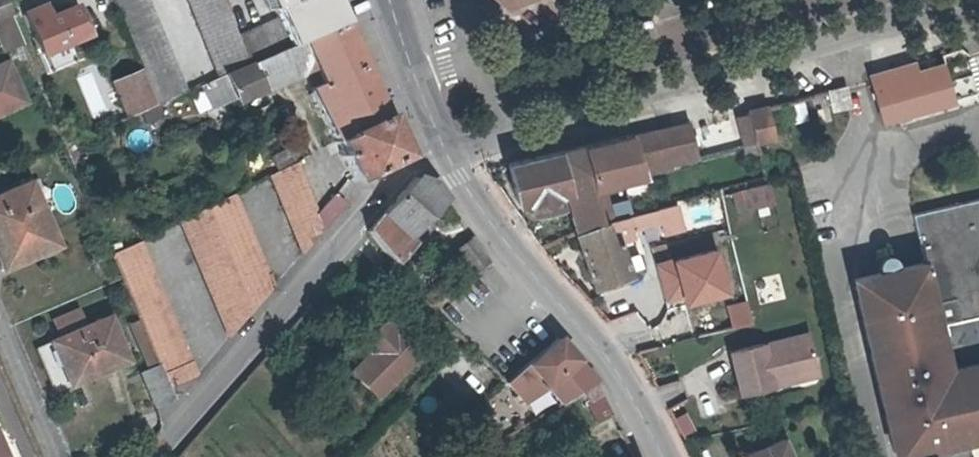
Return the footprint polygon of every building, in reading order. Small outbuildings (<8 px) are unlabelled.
[(17,30),(4,0),(0,0),(0,16),(2,20),(0,21),(0,38),(17,30)] [(156,104),(181,94),(143,0),(112,0),(156,104)] [(247,65),(222,0),(186,0),(217,78),(247,65)] [(344,23),(334,0),(264,0),(269,10),(273,9),(277,19),(238,37),(249,64),(344,23)] [(45,18),(41,7),(22,15),(38,53),(84,34),(72,7),(45,18)] [(344,23),(249,64),(247,65),(217,78),(203,84),(213,106),(235,97),(237,102),(303,73),(310,70),(311,73),(316,71),(320,81),(322,83),(322,85),(319,86),(311,90),(335,142),(386,117),(344,23)] [(0,38),(0,39),(3,46),(20,38),(17,30),(0,38)] [(5,58),(0,61),(0,109),(23,98),(5,58)] [(310,70),(303,73),(311,90),(319,86),(322,85),(322,83),(320,81),(316,71),(311,73),(310,70)] [(113,83),(127,117),(155,106),(140,71),(113,83)] [(92,118),(108,112),(92,72),(76,78),(92,118)] [(847,89),(829,93),(834,111),(852,107),(847,89)] [(748,118),(753,140),(772,137),(764,104),(755,106),(745,108),(746,111),(748,118)] [(351,182),(353,181),(404,157),(386,117),(335,142),(351,180),(351,182)] [(686,158),(702,155),(692,124),(637,136),(634,135),(584,147),(606,220),(616,218),(606,184),(687,161),(686,158)] [(556,153),(567,191),(579,231),(606,220),(584,147),(556,153)] [(556,153),(510,163),(520,201),(532,199),(535,211),(562,204),(559,193),(567,191),(556,153)] [(321,226),(316,211),(296,163),(293,165),(291,166),(280,171),(271,176),(301,250),(321,226)] [(368,229),(371,233),(386,251),(393,260),(411,240),(407,236),(444,199),(431,181),(415,178),(368,229)] [(11,258),(53,240),(27,180),(0,192),(0,234),(11,258)] [(776,202),(772,183),(749,189),(753,207),(776,202)] [(316,211),(321,226),(343,202),(333,191),(316,211)] [(197,214),(182,222),(228,334),(270,285),(234,195),(203,211),(199,213),(197,214)] [(867,334),(906,325),(905,319),(959,307),(962,317),(919,326),(928,367),(949,362),(955,390),(974,385),(978,407),(978,199),(917,212),(932,281),(906,288),(904,279),(883,284),(885,293),(859,298),(867,334)] [(679,202),(660,207),(663,219),(667,231),(686,226),(679,202)] [(606,220),(579,231),(597,283),(632,273),(620,232),(663,219),(660,207),(607,223),(606,220)] [(2,261),(11,258),(0,234),(0,256),(2,261)] [(456,249),(472,273),(489,260),(472,237),(456,249)] [(157,365),(166,386),(194,372),(141,243),(126,251),(112,258),(123,284),(157,365)] [(442,296),(435,285),(423,296),(431,305),(442,296)] [(628,322),(642,317),(634,295),(620,300),(628,322)] [(697,335),(751,320),(745,300),(692,314),(697,335)] [(967,436),(978,434),(978,407),(974,385),(955,390),(949,362),(928,367),(919,326),(962,317),(959,307),(905,319),(906,325),(867,334),(893,453),(905,451),(906,456),(972,456),(967,436)] [(126,356),(109,317),(37,349),(52,388),(68,380),(69,383),(126,356)] [(358,344),(367,352),(349,370),(374,395),(416,352),(383,318),(358,344)] [(776,374),(820,364),(812,331),(733,349),(743,392),(778,384),(776,374)] [(555,338),(504,381),(522,401),(548,386),(557,398),(555,400),(557,404),(585,388),(595,381),(557,339),(555,338)] [(776,374),(778,384),(822,374),(820,364),(776,374)] [(166,386),(157,365),(139,373),(152,407),(171,398),(166,386)] [(595,381),(585,388),(589,397),(588,400),(598,420),(613,414),(597,385),(595,381)] [(682,434),(694,431),(689,411),(677,415),(682,434)] [(1,439),(7,456),(14,456),(6,437),(1,439)] [(782,437),(742,454),(744,456),(791,456),(782,437)]
